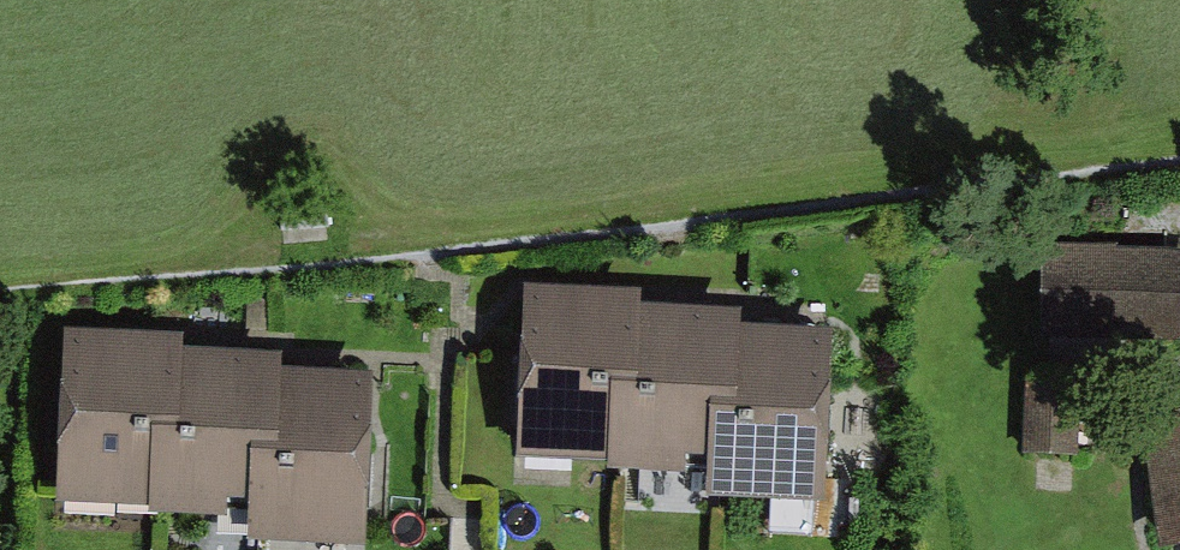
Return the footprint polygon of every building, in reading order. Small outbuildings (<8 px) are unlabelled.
[(281,237),(329,232),(326,204),(278,208),(281,237)] [(1047,242),(1044,329),(1179,333),(1179,245),(1047,242)] [(524,296),(517,469),(607,473),(610,398),(638,399),(641,316),(641,301),(524,296)] [(638,399),(610,398),(607,473),(607,482),(685,485),(686,468),(706,468),(708,418),(737,419),(740,336),(741,320),(641,316),(638,399)] [(737,419),(708,418),(706,468),(705,508),(826,512),(833,340),(740,336),(737,419)] [(63,340),(56,514),(147,517),(150,443),(177,444),(180,360),(181,345),(63,340)] [(177,444),(150,443),(147,517),(147,526),(224,529),(225,512),(246,512),(248,462),(276,463),(279,380),(280,364),(180,360),(177,444)] [(248,462),(246,512),(245,549),(366,549),(372,383),(279,380),(276,463),(248,462)] [(1156,549),(1179,549),(1179,421),(1140,426),(1156,549)]
